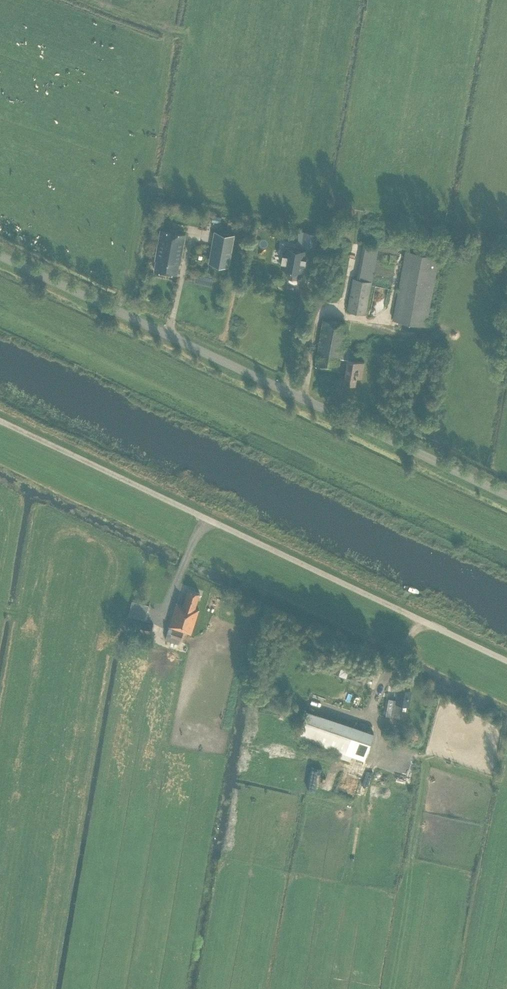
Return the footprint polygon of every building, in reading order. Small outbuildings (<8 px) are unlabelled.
[(180,263),(186,234),(161,229),(155,259),(156,259),(155,269),(177,273),(179,263),(180,263)] [(230,266),(236,233),(215,229),(209,262),(230,266)] [(316,247),(318,233),(303,231),(301,245),(316,247)] [(366,313),(378,247),(363,244),(357,278),(353,277),(347,310),(366,313)] [(302,267),(305,251),(289,248),(286,264),(289,265),(287,276),(297,278),(299,267),(302,267)] [(426,325),(426,324),(438,256),(406,250),(393,319),(426,325)] [(337,369),(345,324),(345,323),(324,319),(316,365),(321,366),(321,367),(337,369)] [(349,349),(347,355),(355,357),(356,350),(349,349)] [(362,377),(364,362),(348,359),(344,381),(355,383),(356,376),(362,377)] [(195,607),(200,592),(189,588),(184,603),(177,601),(169,625),(165,638),(180,643),(184,630),(191,633),(199,608),(195,607)] [(146,619),(149,605),(132,600),(128,616),(146,619)] [(408,703),(411,688),(400,686),(397,700),(394,700),(391,715),(401,717),(404,702),(408,703)] [(365,759),(374,732),(307,709),(298,736),(365,759)] [(412,729),(408,738),(418,741),(421,732),(412,729)]
